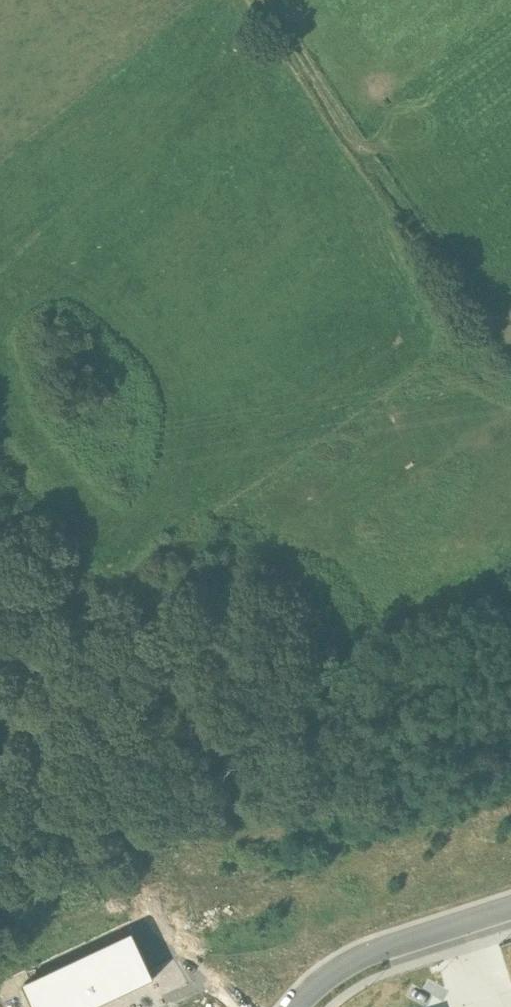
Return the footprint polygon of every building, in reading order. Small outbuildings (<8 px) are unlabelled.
[(19,1006),(82,1006),(157,972),(135,926),(25,978),(36,1000),(19,1006)]
